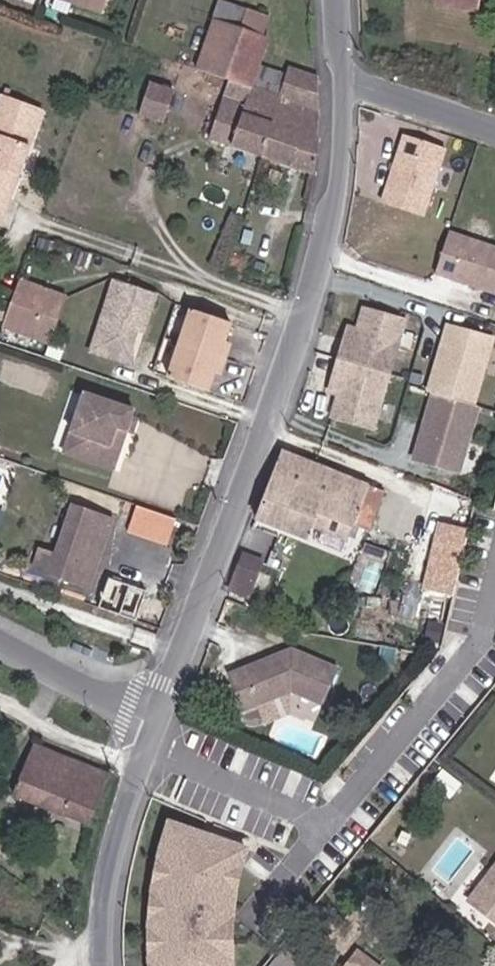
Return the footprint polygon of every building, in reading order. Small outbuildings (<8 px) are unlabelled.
[(115,14),(119,0),(71,0),(115,14)] [(251,26),(272,33),(274,26),(254,19),(251,26)] [(329,157),(327,79),(297,70),(294,78),(267,69),(274,45),(269,42),(272,33),(251,26),(248,37),(221,30),(216,45),(209,43),(200,68),(242,82),(288,97),(272,156),(327,173),(329,157)] [(224,141),(272,156),(288,97),(242,82),(224,141)] [(186,95),(163,88),(153,119),(178,127),(186,95)] [(54,106),(16,92),(0,132),(0,217),(7,220),(54,106)] [(432,214),(454,149),(414,136),(392,200),(432,214)] [(457,231),(443,271),(494,289),(494,244),(457,231)] [(95,262),(100,248),(86,243),(81,257),(95,262)] [(144,306),(157,311),(165,285),(124,269),(103,331),(124,338),(130,336),(134,333),(144,306)] [(76,290),(29,273),(13,317),(60,334),(76,290)] [(233,336),(239,318),(200,304),(177,370),(216,384),(222,366),(228,368),(238,338),(233,336)] [(384,422),(412,314),(373,304),(367,326),(364,337),(354,335),(344,375),(353,378),(351,389),(345,412),(384,422)] [(141,356),(157,311),(144,306),(134,333),(130,336),(124,338),(103,331),(100,341),(141,356)] [(364,337),(367,326),(357,324),(354,335),(364,337)] [(494,334),(455,324),(439,389),(444,390),(427,455),(466,465),(483,399),(478,397),(494,334)] [(351,389),(353,378),(344,375),(341,386),(351,389)] [(124,457),(146,400),(93,382),(73,438),(124,457)] [(393,493),(293,453),(266,518),(316,539),(319,530),(356,543),(363,524),(378,530),(393,493)] [(98,578),(124,507),(92,495),(82,523),(61,516),(46,561),(98,578)] [(189,511),(155,499),(148,517),(182,529),(189,511)] [(438,518),(422,588),(455,595),(470,525),(438,518)] [(271,559),(253,552),(240,585),(258,592),(271,559)] [(146,612),(156,584),(119,571),(109,599),(146,612)] [(438,647),(445,629),(431,624),(425,642),(438,647)] [(339,672),(292,653),(233,674),(246,711),(292,696),(325,708),(339,672)] [(117,772),(42,740),(21,792),(96,822),(117,772)] [(149,965),(236,965),(235,948),(233,924),(241,879),(251,846),(166,819),(149,877),(148,957),(149,965)] [(468,907),(494,928),(494,869),(468,907)] [(342,959),(364,928),(352,919),(329,948),(342,959)] [(289,952),(278,965),(305,965),(289,952)]
